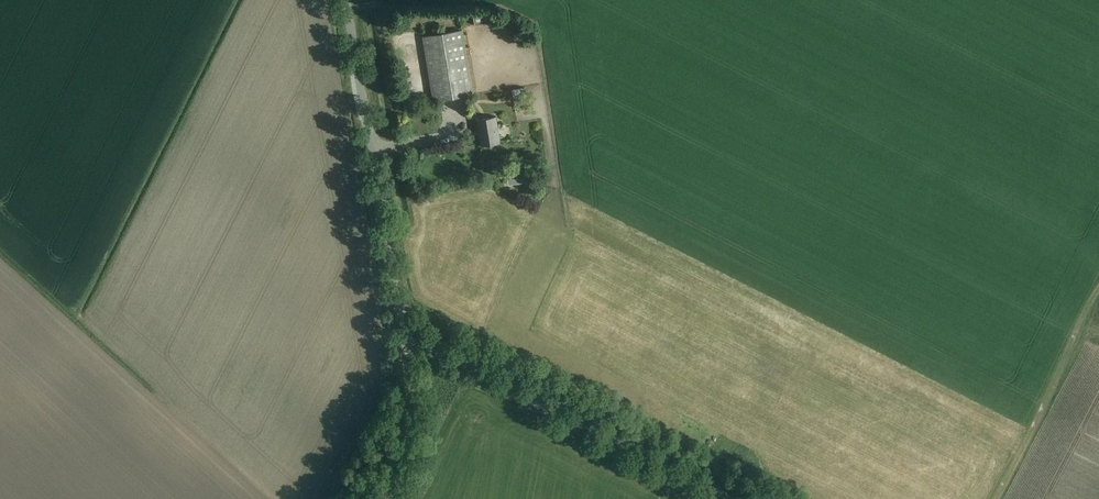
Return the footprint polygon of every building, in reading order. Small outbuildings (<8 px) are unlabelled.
[(476,26),(493,22),(491,13),(474,17),(476,26)] [(434,101),(474,95),(464,30),(424,37),(434,101)] [(413,43),(413,35),(401,35),(401,43),(413,43)] [(513,98),(527,96),(526,87),(512,89),(513,98)] [(482,145),(501,142),(496,117),(478,120),(482,145)] [(509,184),(530,180),(528,169),(507,173),(509,184)]
